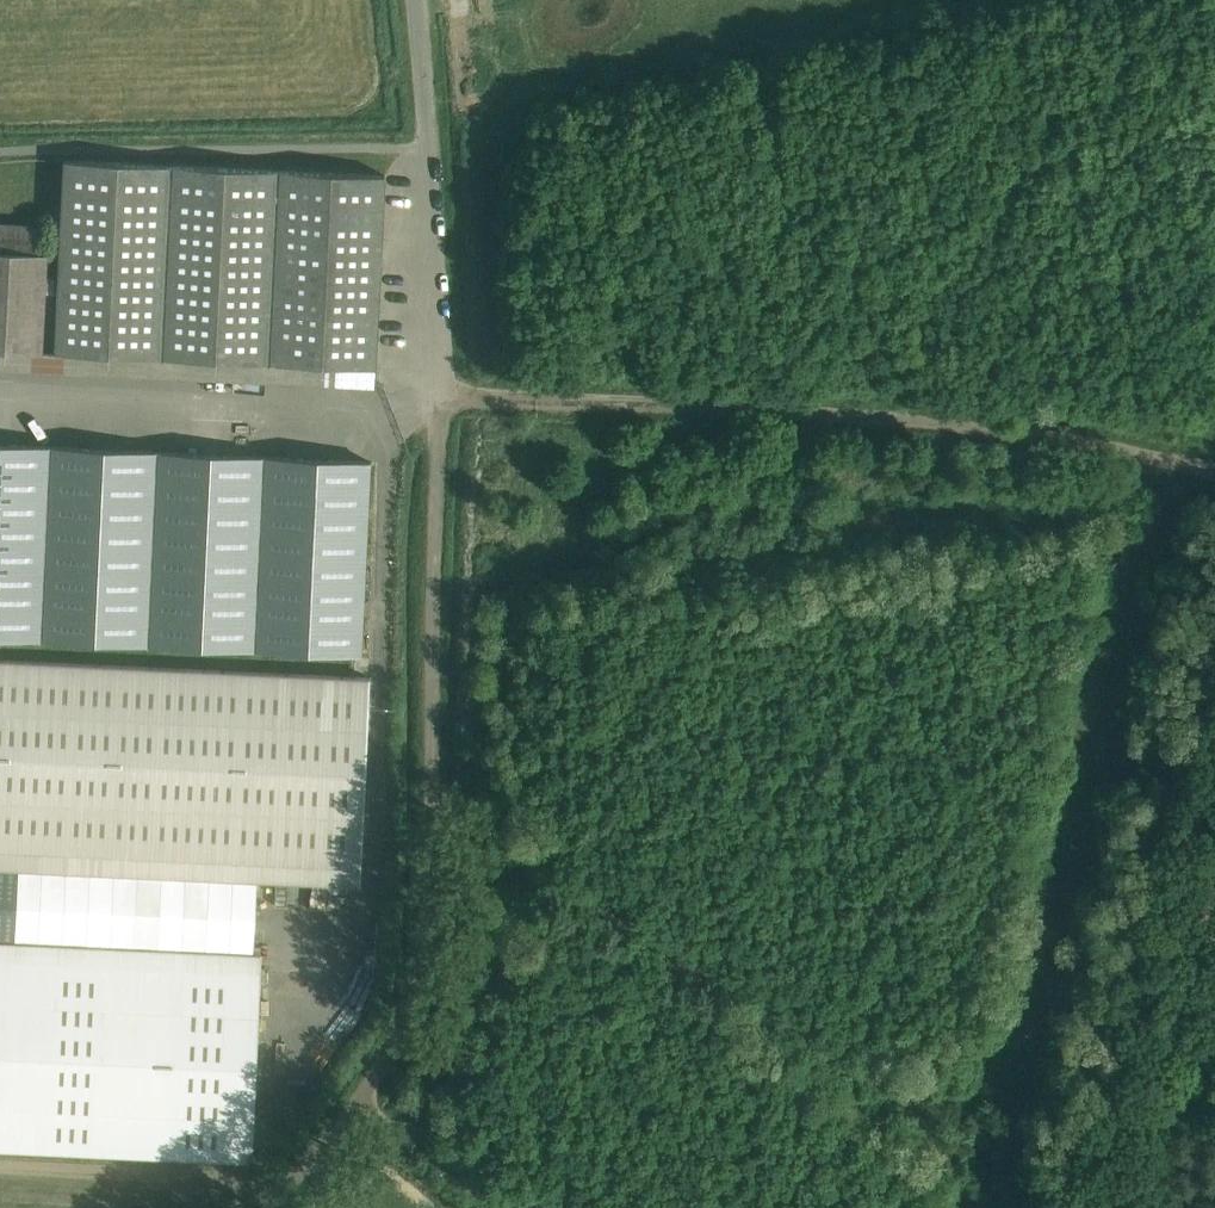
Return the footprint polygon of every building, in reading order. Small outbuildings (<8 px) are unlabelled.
[(374,366),(383,174),(62,159),(57,277),(54,351),(374,366)] [(41,351),(54,351),(57,277),(44,276),(45,253),(33,252),(34,226),(0,224),(0,347),(41,351)] [(237,438),(238,426),(216,425),(215,437),(237,438)] [(360,653),(369,461),(0,443),(0,635),(360,653)] [(368,677),(0,659),(0,848),(359,866),(368,677)] [(0,942),(0,1151),(252,1162),(263,954),(0,942)]
